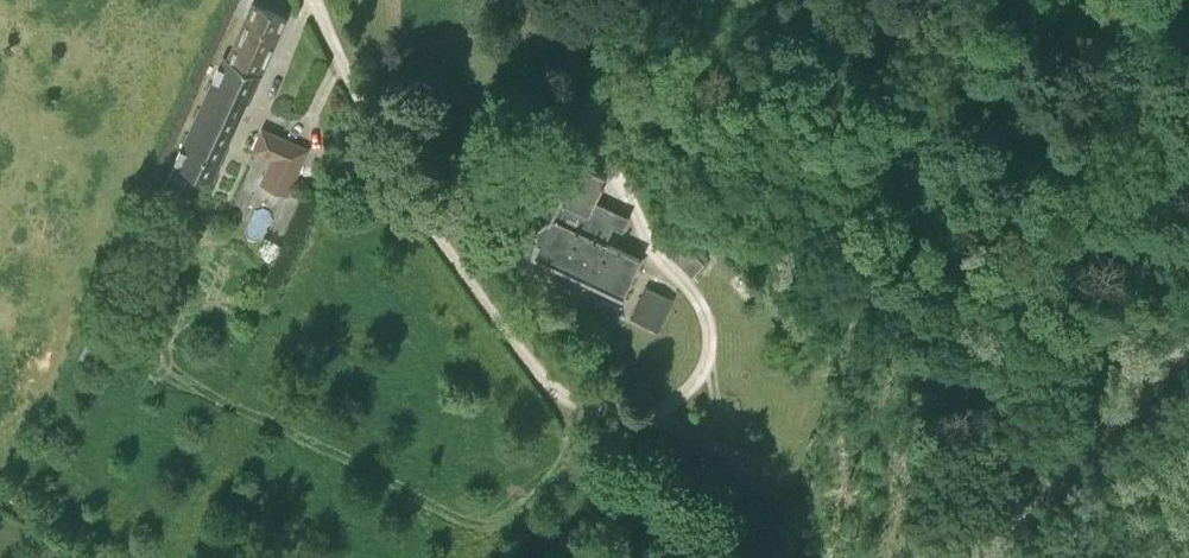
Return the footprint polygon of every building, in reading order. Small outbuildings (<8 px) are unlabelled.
[(254,1),(228,57),(223,53),(173,161),(212,180),(222,160),(220,159),(247,99),(249,100),(262,72),(261,71),(285,16),(254,1)] [(309,172),(298,167),(306,148),(284,138),(284,137),(262,127),(252,149),(272,159),(266,172),(301,188),(309,172)] [(640,257),(638,256),(604,241),(613,225),(622,229),(629,216),(594,200),(607,175),(577,161),(572,169),(557,179),(559,197),(549,216),(534,227),(535,243),(531,253),(621,296),(640,257)] [(694,273),(706,261),(677,232),(668,241),(664,244),(694,273)] [(661,326),(678,281),(653,272),(636,317),(661,326)]
